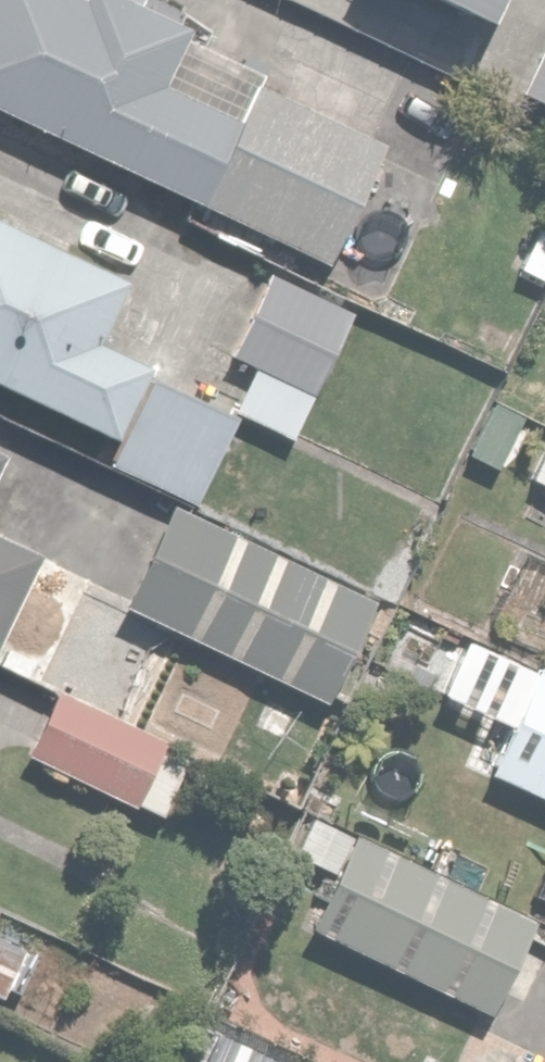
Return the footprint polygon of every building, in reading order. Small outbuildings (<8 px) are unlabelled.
[(258,66),(239,110),(151,73),(174,19),(130,0),(0,0),(0,111),(333,253),(389,122),(258,66)] [(499,0),(459,0),(493,14),(499,0)] [(520,89),(544,101),(544,35),(520,89)] [(0,204),(0,381),(108,431),(144,354),(102,335),(134,266),(0,204)] [(353,307),(265,270),(231,353),(254,363),(235,410),(298,437),(353,307)] [(529,481),(544,488),(544,447),(529,481)] [(171,503),(123,601),(331,703),(379,605),(171,503)] [(35,558),(0,542),(0,633),(35,558)] [(488,771),(544,799),(544,671),(469,636),(442,694),(509,725),(488,771)] [(54,689),(23,752),(161,819),(192,756),(54,689)] [(530,913),(308,811),(290,853),(336,874),(310,932),(485,1012),(530,913)]
